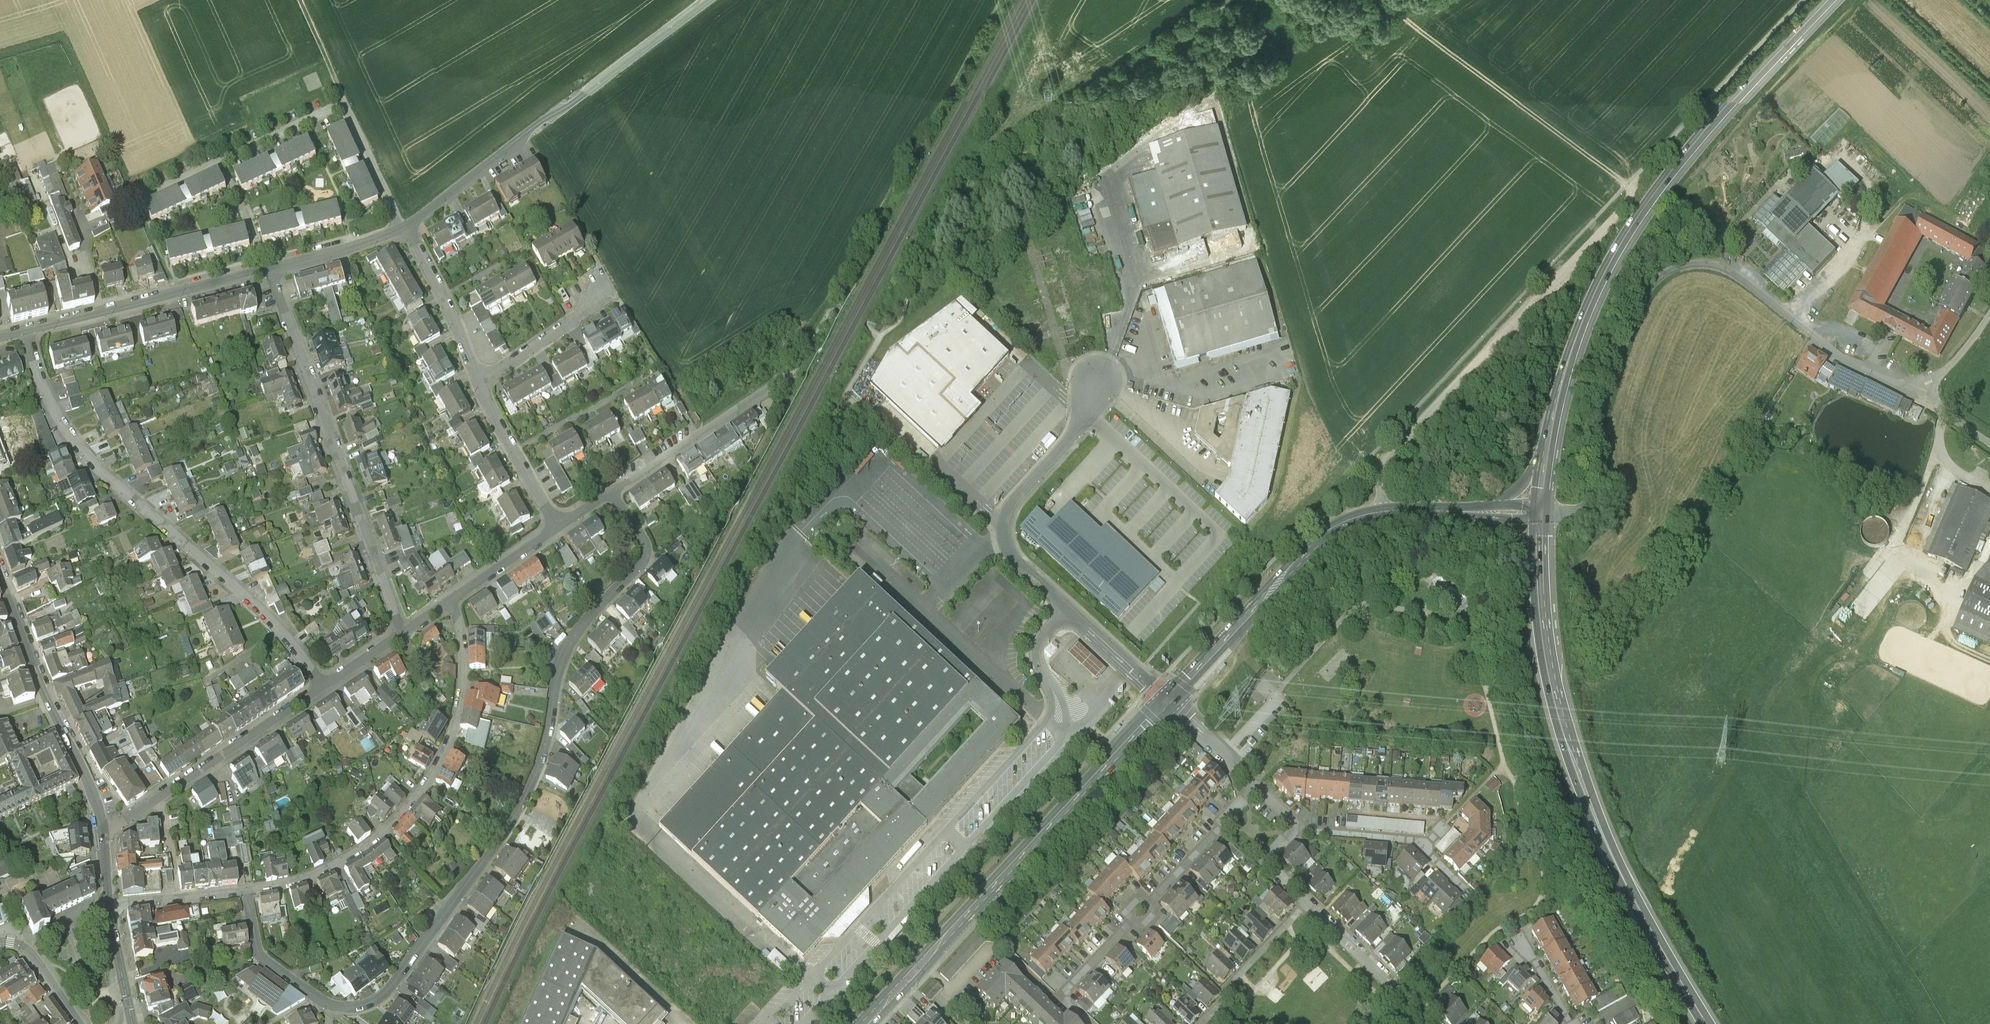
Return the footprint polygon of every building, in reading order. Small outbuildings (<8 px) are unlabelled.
[(359,159),(344,128),(335,132),(327,137),(350,183),(364,210),(373,206),(380,202),(363,168),(359,170),(357,165),(355,161),(359,159)] [(1217,129),(1149,149),(1156,174),(1128,182),(1143,233),(1147,232),(1154,256),(1246,229),(1217,129)] [(266,161),(234,175),(238,183),(242,192),(317,159),(314,150),(310,142),(275,157),(277,161),(272,163),(268,165),(266,161)] [(50,195),(60,191),(62,196),(67,193),(55,162),(39,168),(50,195)] [(535,163),(496,184),(507,204),(546,182),(535,163)] [(95,166),(73,177),(79,189),(101,179),(95,166)] [(1824,182),(1814,173),(1783,205),(1775,197),(1753,219),(1758,223),(1754,227),(1782,253),(1762,274),(1766,277),(1789,253),(1807,270),(1813,276),(1836,252),(1809,227),(1837,196),(1842,201),(1855,188),(1835,170),(1824,182)] [(177,193),(145,207),(148,215),(153,224),(228,191),(224,182),(220,174),(186,189),(187,194),(183,195),(179,198),(177,193)] [(27,176),(6,185),(18,213),(39,204),(27,176)] [(101,179),(79,189),(85,202),(107,192),(101,179)] [(50,195),(59,218),(69,214),(62,196),(60,191),(50,195)] [(107,192),(85,202),(91,215),(99,210),(113,204),(107,192)] [(500,216),(490,198),(477,205),(488,223),(500,216)] [(113,204),(99,210),(102,217),(118,210),(115,203),(113,204)] [(488,223),(477,205),(464,212),(475,230),(488,223)] [(294,216),(260,224),(262,233),(264,243),(303,234),(344,224),(342,216),(340,206),(303,215),(304,219),(295,221),(294,216)] [(1905,207),(1896,221),(1916,231),(1923,217),(1905,207)] [(59,218),(71,249),(81,246),(69,214),(59,218)] [(1979,247),(1923,217),(1916,231),(1971,261),(1979,247)] [(466,238),(456,219),(443,227),(454,245),(466,238)] [(1938,355),(1957,320),(1941,310),(1938,316),(1940,317),(1931,334),(1876,304),(1916,231),(1896,221),(1849,308),(1938,355)] [(91,233),(95,240),(110,232),(107,225),(91,233)] [(454,245),(443,227),(430,234),(441,252),(454,245)] [(573,227),(533,249),(545,270),(585,248),(573,227)] [(201,240),(167,248),(169,257),(171,266),(210,257),(251,248),(249,238),(247,229),(210,238),(211,242),(202,245),(201,240)] [(55,232),(36,239),(41,252),(35,254),(38,262),(62,253),(55,232)] [(1989,261),(1989,253),(1979,247),(1971,261),(1959,283),(1973,291),(1989,261)] [(395,250),(377,260),(384,273),(402,262),(395,250)] [(62,253),(38,262),(40,267),(41,270),(52,266),(57,280),(66,277),(65,274),(69,272),(62,253)] [(1789,253),(1766,277),(1784,294),(1807,270),(1789,253)] [(10,258),(1,260),(5,272),(13,269),(10,258)] [(151,262),(134,267),(137,282),(153,278),(155,277),(152,266),(151,262)] [(402,262),(384,273),(391,285),(409,274),(402,262)] [(1256,263),(1153,293),(1174,365),(1278,335),(1256,263)] [(160,264),(152,266),(155,277),(153,278),(155,283),(167,280),(160,264)] [(40,267),(27,271),(30,282),(45,279),(41,270),(40,267)] [(119,267),(100,271),(104,291),(123,287),(119,267)] [(342,268),(326,272),(331,289),(347,285),(342,268)] [(526,268),(514,275),(524,292),(536,285),(526,268)] [(326,272),(295,281),(300,298),(331,289),(326,272)] [(409,274),(391,285),(398,297),(416,286),(409,274)] [(514,275),(502,282),(511,297),(512,299),(524,292),(514,275)] [(67,308),(75,306),(70,288),(66,277),(57,280),(67,308)] [(511,297),(502,282),(500,280),(488,287),(498,304),(511,297)] [(1975,292),(1973,291),(1959,283),(1957,282),(1941,310),(1957,320),(1960,321),(1975,292)] [(91,283),(70,288),(75,306),(96,301),(91,283)] [(416,286),(398,297),(405,310),(424,299),(416,286)] [(498,304),(488,287),(465,300),(471,310),(482,304),(486,312),(498,304)] [(43,290),(7,298),(13,321),(48,313),(43,290)] [(256,312),(251,293),(235,297),(240,314),(241,316),(256,312)] [(240,314),(235,297),(206,305),(211,322),(240,314)] [(870,385),(942,452),(981,408),(971,398),(1009,357),(971,321),(977,315),(962,301),(889,351),(870,385)] [(486,312),(482,304),(471,310),(496,353),(506,348),(486,312)] [(211,322),(206,305),(191,309),(195,326),(211,322)] [(427,311),(408,321),(415,334),(434,324),(427,311)] [(609,319),(611,322),(620,338),(633,331),(622,312),(609,319)] [(172,316),(136,327),(143,351),(180,341),(172,316)] [(611,322),(596,331),(607,350),(622,342),(620,338),(611,322)] [(254,324),(243,327),(247,344),(259,341),(254,324)] [(434,324),(415,334),(422,347),(441,337),(434,324)] [(127,331),(96,340),(102,360),(133,351),(127,331)] [(596,331),(584,338),(595,357),(607,350),(596,331)] [(333,334),(313,341),(318,356),(339,350),(333,334)] [(84,341),(49,352),(56,374),(91,363),(84,341)] [(278,342),(258,348),(263,367),(284,361),(278,342)] [(441,349),(422,359),(429,372),(448,362),(441,349)] [(1828,361),(1811,349),(1798,368),(1815,380),(1819,373),(1826,363),(1828,361)] [(339,350),(318,356),(324,372),(344,365),(339,350)] [(587,369),(577,351),(565,358),(575,376),(587,369)] [(3,381),(23,374),(16,354),(8,357),(10,362),(0,365),(0,382),(3,381)] [(575,376),(565,358),(552,365),(563,383),(575,376)] [(448,362),(429,372),(436,385),(455,375),(448,362)] [(1830,381),(1836,370),(1826,363),(1819,373),(1830,381)] [(1837,367),(1836,370),(1830,381),(1828,385),(1848,394),(1850,390),(1896,413),(1898,409),(1907,413),(1912,404),(1837,367)] [(552,387),(541,369),(529,377),(539,394),(552,387)] [(77,371),(64,374),(72,409),(85,406),(77,371)] [(344,375),(327,381),(334,399),(350,393),(344,375)] [(267,386),(270,397),(295,388),(291,377),(267,386)] [(539,394),(529,377),(517,383),(527,401),(539,394)] [(671,399),(660,380),(648,388),(649,389),(659,406),(671,399)] [(527,401),(517,383),(505,390),(515,408),(527,401)] [(457,387),(439,397),(447,410),(464,400),(457,387)] [(299,400),(295,388),(286,392),(290,404),(299,400)] [(659,406),(649,389),(636,397),(648,415),(660,408),(659,406)] [(1228,482),(1215,496),(1245,524),(1267,500),(1290,396),(1270,392),(1246,399),(1245,401),(1242,400),(1200,413),(1194,437),(1228,466),(1231,467),(1228,482)] [(350,393),(334,399),(340,417),(357,411),(350,393)] [(94,415),(114,406),(108,394),(88,403),(94,415)] [(648,415),(636,397),(624,403),(636,423),(648,415)] [(464,400),(447,410),(454,422),(471,412),(464,400)] [(682,412),(687,410),(684,402),(679,405),(682,412)] [(99,428),(119,419),(114,406),(94,415),(99,428)] [(51,455),(33,408),(22,412),(40,459),(51,455)] [(1768,408),(1764,415),(1772,420),(1776,413),(1768,408)] [(732,426),(742,442),(751,437),(746,431),(759,423),(752,413),(732,426)] [(620,432),(609,414),(597,421),(607,439),(620,432)] [(99,428),(106,441),(117,436),(126,432),(119,419),(99,428)] [(359,420),(342,426),(348,443),(366,437),(363,431),(359,420)] [(607,439),(597,421),(585,428),(595,446),(607,439)] [(476,424),(458,434),(465,446),(483,436),(476,424)] [(375,426),(363,431),(366,437),(368,441),(360,444),(364,452),(377,446),(374,438),(379,436),(375,426)] [(706,467),(742,442),(732,426),(695,451),(706,467)] [(136,428),(117,436),(122,449),(141,441),(136,428)] [(237,430),(241,441),(249,439),(246,428),(237,430)] [(636,445),(648,439),(642,428),(631,434),(636,445)] [(561,439),(571,457),(585,449),(575,431),(561,439)] [(628,433),(624,436),(629,443),(633,440),(628,433)] [(483,436),(465,446),(472,458),(490,448),(483,436)] [(292,466),(299,463),(322,454),(315,437),(301,443),(302,446),(286,452),(292,466)] [(554,455),(559,464),(571,457),(561,439),(549,446),(554,455)] [(147,454),(141,441),(122,449),(128,463),(147,454)] [(18,464),(10,446),(0,450),(0,472),(18,464)] [(695,451),(675,464),(687,480),(706,467),(695,451)] [(46,473),(64,466),(58,452),(51,455),(40,459),(46,473)] [(153,468),(147,454),(128,463),(134,476),(153,468)] [(299,463),(306,479),(328,470),(322,454),(299,463)] [(554,455),(543,462),(560,493),(572,486),(559,464),(554,455)] [(378,457),(357,464),(362,478),(383,471),(378,457)] [(478,469),(485,481),(503,471),(496,459),(478,469)] [(229,473),(237,469),(234,461),(226,465),(229,473)] [(61,484),(70,480),(64,466),(46,473),(52,487),(61,484)] [(179,470),(162,478),(167,490),(185,482),(179,470)] [(383,471),(362,478),(367,491),(387,484),(383,471)] [(482,494),(488,495),(510,483),(503,471),(485,481),(486,484),(479,487),(482,494)] [(647,484),(659,501),(678,488),(666,471),(647,484)] [(61,484),(67,500),(86,492),(79,476),(70,480),(61,484)] [(185,482),(167,490),(173,502),(190,495),(185,482)] [(0,487),(0,530),(14,523),(20,520),(6,484),(0,487)] [(647,484),(629,497),(640,514),(659,501),(647,484)] [(692,484),(684,489),(693,503),(700,499),(692,484)] [(1958,487),(1928,554),(1966,571),(1989,517),(1989,501),(1958,487)] [(310,488),(288,496),(290,503),(312,495),(310,488)] [(67,500),(75,519),(94,511),(86,492),(67,500)] [(516,494),(498,504),(505,517),(523,506),(516,494)] [(190,495),(173,502),(178,515),(196,507),(190,495)] [(392,508),(405,503),(402,496),(389,501),(392,508)] [(337,497),(311,507),(319,527),(329,523),(344,517),(337,497)] [(1101,530),(1071,502),(1052,523),(1037,510),(1020,529),(1117,619),(1159,573),(1106,524),(1101,530)] [(523,506),(505,517),(512,529),(530,519),(523,506)] [(223,511),(205,519),(210,532),(229,524),(223,511)] [(108,513),(91,521),(97,535),(115,528),(108,513)] [(26,530),(30,539),(60,526),(56,516),(26,530)] [(395,516),(378,523),(384,536),(400,530),(395,516)] [(344,517),(329,523),(334,537),(349,532),(344,517)] [(596,518),(581,529),(591,543),(599,536),(606,531),(596,518)] [(0,530),(0,541),(4,553),(18,548),(22,546),(14,523),(0,530)] [(229,524),(210,532),(215,545),(234,537),(229,524)] [(1868,527),(1871,537),(1879,535),(1877,525),(1868,527)] [(581,529),(567,539),(578,553),(591,543),(581,529)] [(400,530),(384,536),(389,550),(405,544),(400,530)] [(599,536),(591,543),(602,556),(610,550),(599,536)] [(234,537),(215,545),(221,558),(240,550),(234,537)] [(327,540),(312,547),(318,558),(328,554),(332,552),(327,540)] [(677,542),(666,549),(674,560),(684,553),(677,542)] [(568,568),(580,559),(570,545),(558,554),(568,568)] [(156,565),(165,561),(158,547),(138,555),(145,570),(156,565)] [(18,548),(4,553),(11,573),(25,568),(23,562),(31,558),(29,553),(21,556),(18,548)] [(260,549),(241,557),(246,569),(265,561),(260,549)] [(441,552),(426,562),(443,587),(458,577),(441,552)] [(318,558),(314,560),(319,571),(333,564),(328,554),(318,558)] [(357,554),(344,560),(350,576),(364,571),(357,554)] [(162,578),(179,571),(173,558),(165,561),(156,565),(162,578)] [(1987,564),(1975,580),(1953,628),(1989,644),(1989,558),(1987,564)] [(424,559),(412,567),(431,595),(443,587),(426,562),(424,559)] [(546,573),(536,560),(522,570),(531,583),(546,573)] [(265,561),(246,569),(251,582),(270,574),(265,561)] [(32,572),(34,576),(44,573),(46,572),(50,570),(49,567),(47,562),(31,569),(32,572)] [(663,563),(648,578),(658,588),(673,573),(663,563)] [(47,573),(50,581),(70,574),(71,574),(69,566),(56,570),(47,573)] [(531,583),(522,570),(507,581),(517,594),(531,583)] [(162,578),(167,591),(178,586),(184,583),(179,571),(162,578)] [(369,583),(364,571),(350,576),(337,581),(342,594),(369,583)] [(13,581),(18,592),(37,583),(34,576),(32,572),(13,581)] [(70,574),(50,581),(52,585),(56,584),(60,595),(71,590),(79,585),(78,582),(79,582),(77,578),(72,580),(70,574)] [(1023,725),(862,576),(768,678),(783,693),(660,826),(804,960),(824,939),(840,939),(869,909),(869,890),(1023,725)] [(1860,642),(1875,623),(1867,616),(1875,607),(1871,604),(1887,585),(1878,577),(1838,623),(1860,642)] [(184,583),(178,586),(183,598),(201,590),(196,578),(184,583)] [(283,598),(292,593),(287,583),(278,588),(283,598)] [(47,587),(41,589),(48,603),(55,599),(51,591),(47,587)] [(207,603),(201,590),(183,598),(189,611),(207,603)] [(486,590),(468,602),(480,620),(498,607),(486,590)] [(649,603),(635,590),(626,599),(640,612),(649,603)] [(358,595),(349,602),(356,613),(358,616),(368,610),(358,595)] [(640,612),(626,599),(617,609),(630,622),(640,612)] [(226,610),(204,619),(220,658),(243,648),(226,610)] [(54,624),(57,631),(62,628),(73,622),(79,618),(76,611),(69,615),(64,618),(59,621),(59,622),(56,623),(54,624)] [(356,613),(340,624),(347,634),(355,645),(371,634),(358,616),(356,613)] [(548,614),(534,623),(542,635),(553,628),(556,632),(560,630),(557,625),(556,626),(548,614)] [(31,629),(36,642),(57,634),(57,631),(54,624),(56,623),(55,620),(31,629)] [(317,622),(307,629),(311,635),(321,628),(317,622)] [(12,635),(7,623),(0,626),(0,639),(12,635)] [(542,635),(534,623),(529,627),(538,640),(544,637),(542,635)] [(618,632),(629,642),(638,633),(627,623),(618,632)] [(620,637),(606,624),(597,633),(611,646),(620,637)] [(435,629),(414,642),(421,652),(441,637),(435,629)] [(467,633),(468,650),(485,650),(492,650),(491,633),(467,633)] [(611,646),(597,633),(588,642),(601,655),(611,646)] [(355,645),(347,634),(325,649),(332,660),(355,645)] [(1,652),(16,646),(12,635),(0,639),(0,648),(1,652)] [(53,642),(56,652),(73,645),(70,636),(64,638),(53,642)] [(53,642),(39,647),(45,663),(56,658),(54,653),(56,652),(53,642)] [(444,643),(434,650),(442,662),(453,655),(444,643)] [(1051,646),(1044,654),(1051,660),(1058,653),(1051,646)] [(1105,672),(1078,648),(1068,659),(1095,683),(1105,672)] [(18,664),(12,650),(0,655),(0,671),(18,664)] [(468,668),(485,668),(485,650),(468,650),(468,668)] [(81,654),(67,659),(70,668),(64,670),(66,675),(73,673),(73,672),(77,670),(78,672),(86,670),(81,654)] [(45,663),(52,682),(66,677),(64,670),(70,668),(67,659),(65,655),(56,658),(45,663)] [(395,655),(373,670),(380,679),(390,672),(396,681),(407,673),(395,655)] [(64,703),(71,716),(70,717),(72,721),(75,724),(85,719),(105,711),(116,707),(128,702),(123,684),(115,687),(107,661),(83,673),(68,679),(68,680),(53,686),(55,692),(57,699),(61,697),(64,703)] [(230,679),(237,691),(267,674),(260,662),(230,679)] [(442,666),(442,680),(456,680),(456,665),(442,666)] [(276,676),(279,681),(290,696),(303,686),(290,667),(276,676)] [(601,681),(588,668),(579,677),(592,690),(601,681)] [(4,681),(12,704),(34,697),(26,674),(4,681)] [(363,674),(343,689),(354,706),(356,704),(359,708),(375,695),(367,684),(369,683),(363,674)] [(592,690),(579,677),(569,685),(582,698),(592,690)] [(279,681),(266,690),(276,705),(290,696),(279,681)] [(500,683),(499,691),(498,692),(511,694),(514,685),(500,683)] [(210,700),(225,695),(221,684),(206,689),(210,700)] [(488,688),(475,684),(472,693),(467,691),(463,708),(480,713),(482,704),(494,707),(498,692),(499,691),(488,688)] [(388,688),(379,700),(389,710),(397,697),(388,688)] [(266,690),(252,699),(262,715),(276,705),(266,690)] [(335,696),(314,711),(321,720),(327,729),(335,723),(345,715),(344,714),(337,704),(339,702),(335,696)] [(252,699),(239,708),(249,724),(262,715),(252,699)] [(575,704),(585,717),(590,712),(580,700),(575,704)] [(354,706),(350,709),(361,725),(368,720),(359,708),(356,704),(354,706)] [(239,708),(225,718),(235,733),(249,724),(239,708)] [(480,713),(463,708),(458,725),(475,730),(480,713)] [(361,725),(350,709),(344,714),(345,715),(354,730),(361,725)] [(85,719),(97,739),(111,732),(106,722),(110,720),(105,711),(85,719)] [(304,717),(284,730),(293,742),(304,734),(309,741),(317,736),(304,717)] [(222,742),(235,733),(225,718),(211,727),(213,729),(222,742)] [(419,723),(414,732),(423,737),(437,746),(448,724),(435,718),(430,729),(419,723)] [(572,722),(568,718),(562,724),(566,728),(572,722)] [(75,724),(89,752),(101,746),(97,739),(85,719),(75,724)] [(321,720),(315,724),(326,738),(338,729),(335,723),(327,729),(321,720)] [(575,721),(561,735),(570,744),(584,730),(575,721)] [(21,749),(9,723),(0,727),(0,767),(9,763),(24,756),(21,749)] [(138,727),(128,733),(133,745),(116,753),(121,764),(137,756),(151,749),(148,742),(146,743),(138,727)] [(204,754),(222,742),(213,729),(195,741),(204,754)] [(401,748),(407,753),(410,749),(417,753),(419,749),(423,737),(414,732),(412,730),(401,748)] [(72,767),(56,732),(43,738),(49,752),(59,773),(72,767)] [(276,735),(254,750),(259,757),(254,761),(261,771),(285,754),(288,752),(276,735)] [(43,738),(21,749),(24,756),(27,762),(49,752),(43,738)] [(186,766),(204,754),(195,741),(177,753),(186,766)] [(572,745),(567,750),(572,756),(579,763),(585,758),(572,745)] [(101,775),(104,773),(121,764),(116,753),(113,749),(104,754),(101,746),(89,752),(101,775)] [(298,746),(288,752),(285,754),(290,766),(304,758),(298,746)] [(404,759),(412,763),(426,772),(433,757),(419,749),(417,753),(410,749),(407,753),(404,759)] [(168,778),(186,766),(177,753),(159,765),(168,778)] [(452,754),(444,768),(458,775),(465,760),(452,754)] [(21,790),(37,783),(27,762),(24,756),(9,763),(21,790)] [(237,775),(231,779),(241,793),(258,782),(256,772),(246,756),(231,766),(237,775)] [(579,763),(572,756),(568,764),(578,770),(581,772),(584,768),(579,763)] [(551,769),(552,769),(572,780),(578,770),(568,764),(557,758),(551,769)] [(121,764),(104,773),(127,807),(143,796),(121,764)] [(1226,779),(1210,764),(1202,772),(1218,787),(1226,779)] [(59,773),(37,783),(44,798),(79,782),(72,767),(59,773)] [(444,768),(437,783),(442,786),(450,790),(458,775),(444,768)] [(552,769),(546,779),(567,791),(573,781),(572,780),(552,769)] [(1302,798),(1305,772),(1281,770),(1270,780),(1289,800),(1293,797),(1302,798)] [(1218,787),(1202,772),(1194,781),(1211,795),(1218,787)] [(1348,776),(1305,772),(1302,798),(1316,799),(1323,800),(1333,801),(1339,801),(1346,802),(1348,777),(1348,776)] [(1361,778),(1348,777),(1346,802),(1359,803),(1361,778)] [(1373,779),(1361,778),(1359,803),(1372,804),(1373,779)] [(1386,781),(1373,779),(1372,804),(1385,805),(1386,781)] [(1211,795),(1194,781),(1187,789),(1203,804),(1211,795)] [(1400,782),(1386,781),(1385,805),(1399,806),(1400,782)] [(1414,783),(1400,782),(1399,806),(1412,807),(1414,783)] [(21,790),(7,797),(14,812),(44,798),(37,783),(21,790)] [(217,799),(206,783),(192,793),(202,808),(217,799)] [(1426,784),(1414,783),(1412,807),(1424,808),(1426,784)] [(1439,783),(1439,785),(1437,809),(1451,810),(1452,802),(1456,802),(1462,798),(1463,785),(1439,783)] [(1439,785),(1426,784),(1424,808),(1437,809),(1439,785)] [(391,785),(382,796),(395,807),(405,795),(391,785)] [(1203,804),(1187,789),(1179,797),(1182,800),(1195,812),(1203,804)] [(425,795),(411,815),(419,823),(422,819),(430,827),(444,810),(425,795)] [(375,796),(365,810),(380,822),(390,809),(375,796)] [(0,800),(0,818),(14,812),(7,797),(0,800)] [(1475,799),(1459,815),(1466,821),(1488,812),(1475,799)] [(1195,812),(1182,800),(1174,809),(1191,823),(1198,815),(1195,812)] [(1191,823),(1174,809),(1167,817),(1183,832),(1191,823)] [(1489,839),(1488,812),(1466,821),(1467,831),(1489,839)] [(419,823),(411,815),(392,833),(400,841),(401,839),(409,847),(415,841),(407,834),(419,823)] [(1346,816),(1345,828),(1364,829),(1365,817),(1346,816)] [(1183,832),(1167,817),(1159,825),(1175,840),(1183,832)] [(1385,819),(1365,817),(1364,829),(1384,831),(1385,819)] [(1404,821),(1385,819),(1384,831),(1403,833),(1404,821)] [(361,820),(348,831),(358,844),(371,833),(361,820)] [(1424,822),(1404,821),(1403,833),(1423,835),(1424,822)] [(149,848),(159,847),(157,822),(147,823),(148,829),(137,830),(137,839),(138,847),(149,846),(149,848)] [(1175,840),(1159,825),(1152,833),(1154,835),(1167,849),(1175,840)] [(319,832),(314,834),(317,840),(327,835),(323,826),(318,829),(319,832)] [(90,852),(87,827),(67,829),(70,855),(90,852)] [(1441,854),(1459,835),(1452,828),(1434,847),(1441,854)] [(1489,839),(1467,831),(1459,839),(1475,854),(1489,839)] [(1154,835),(1146,843),(1161,858),(1169,850),(1167,849),(1154,835)] [(140,858),(138,847),(137,839),(118,841),(120,860),(137,858),(140,858)] [(384,839),(366,855),(371,864),(383,855),(390,863),(397,858),(390,850),(392,849),(384,839)] [(1475,854),(1459,839),(1451,847),(1466,863),(1475,854)] [(1292,841),(1278,856),(1295,873),(1310,858),(1303,852),(1292,841)] [(306,851),(314,868),(325,862),(320,853),(329,849),(325,842),(306,851)] [(1146,843),(1138,851),(1154,866),(1161,858),(1146,843)] [(1214,843),(1202,857),(1219,872),(1231,857),(1214,843)] [(1385,868),(1387,845),(1363,843),(1361,866),(1385,868)] [(207,847),(211,864),(219,864),(227,862),(224,844),(207,847)] [(1303,852),(1310,858),(1312,860),(1318,854),(1309,845),(1303,852)] [(1411,881),(1429,863),(1411,846),(1394,863),(1411,881)] [(1466,863),(1451,847),(1442,857),(1457,872),(1466,863)] [(192,867),(190,858),(189,850),(180,852),(183,869),(192,867)] [(509,851),(495,869),(507,878),(512,883),(527,863),(509,851)] [(1138,851),(1131,858),(1146,874),(1154,866),(1138,851)] [(404,867),(410,863),(402,852),(396,857),(404,867)] [(156,856),(156,862),(161,862),(162,872),(172,871),(169,855),(156,856)] [(366,855),(344,868),(359,892),(370,885),(368,881),(372,878),(366,868),(371,864),(366,855)] [(20,873),(12,856),(0,861),(0,882),(20,873)] [(192,867),(199,866),(198,857),(190,858),(192,867)] [(1211,891),(1224,877),(1202,857),(1189,872),(1211,891)] [(137,858),(120,860),(116,861),(118,877),(121,877),(159,872),(162,872),(161,862),(156,862),(146,863),(146,865),(138,866),(137,858)] [(263,862),(267,881),(289,877),(286,858),(263,862)] [(1131,858),(1123,866),(1131,874),(1138,881),(1146,874),(1131,858)] [(1116,859),(1109,867),(1124,882),(1131,874),(1123,866),(1116,859)] [(454,862),(446,871),(454,879),(463,871),(464,871),(467,868),(461,862),(458,865),(454,862)] [(208,887),(222,886),(219,867),(219,864),(211,864),(212,867),(206,868),(208,887)] [(1319,870),(1320,871),(1322,868),(1318,864),(1309,873),(1313,877),(1319,870)] [(222,886),(237,885),(235,865),(219,867),(222,886)] [(208,887),(206,868),(201,868),(199,866),(192,867),(195,889),(208,887)] [(195,889),(192,867),(183,869),(177,869),(181,891),(195,889)] [(1109,867),(1101,874),(1116,890),(1124,882),(1109,867)] [(69,875),(73,884),(82,902),(96,895),(93,870),(84,872),(82,868),(69,875)] [(1313,877),(1306,885),(1321,898),(1334,884),(1320,871),(1319,870),(1313,877)] [(1418,890),(1431,903),(1449,883),(1437,871),(1418,890)] [(159,872),(121,877),(123,896),(161,892),(159,872)] [(334,874),(317,882),(328,907),(345,899),(334,874)] [(1101,874),(1093,882),(1109,897),(1116,890),(1101,874)] [(489,905),(501,888),(500,887),(489,879),(477,896),(489,905)] [(1093,882),(1085,890),(1092,897),(1101,905),(1109,897),(1093,882)] [(1178,883),(1168,894),(1189,913),(1199,902),(1178,883)] [(1431,903),(1443,915),(1462,895),(1449,883),(1431,903)] [(21,908),(33,934),(49,927),(45,919),(82,902),(73,884),(21,908)] [(1279,884),(1264,902),(1282,918),(1297,900),(1279,884)] [(289,893),(295,912),(306,908),(303,898),(310,896),(307,887),(289,893)] [(1345,891),(1330,907),(1346,922),(1351,918),(1355,922),(1367,909),(1361,903),(1359,905),(1345,891)] [(277,893),(259,897),(262,916),(281,913),(280,907),(277,893)] [(1168,894),(1159,905),(1179,924),(1189,913),(1168,894)] [(489,905),(477,896),(468,909),(486,922),(495,909),(489,905)] [(1092,897),(1084,904),(1100,920),(1107,912),(1101,905),(1092,897)] [(1084,904),(1077,912),(1092,927),(1100,920),(1084,904)] [(1369,913),(1371,915),(1377,909),(1372,904),(1358,919),(1361,922),(1369,913)] [(159,917),(160,925),(200,919),(198,906),(181,909),(178,907),(165,909),(162,912),(158,913),(159,917)] [(1257,908),(1242,926),(1260,942),(1276,924),(1257,908)] [(151,918),(149,909),(127,913),(130,930),(149,927),(152,926),(151,918)] [(10,925),(0,912),(0,929),(10,925)] [(1077,912),(1069,920),(1084,935),(1092,927),(1077,912)] [(1361,922),(1353,931),(1370,946),(1386,929),(1371,915),(1369,913),(1361,922)] [(152,926),(160,925),(159,917),(151,918),(152,926)] [(476,930),(459,918),(449,933),(467,945),(476,930)] [(1552,918),(1530,930),(1535,940),(1557,929),(1552,918)] [(1069,920),(1061,927),(1074,940),(1077,943),(1084,935),(1069,920)] [(284,925),(287,938),(292,937),(289,924),(284,925)] [(1058,924),(1051,932),(1066,947),(1074,940),(1061,927),(1058,924)] [(221,931),(224,948),(248,943),(245,926),(221,931)] [(149,927),(130,930),(132,943),(171,936),(169,928),(150,932),(149,927)] [(1241,962),(1255,948),(1235,929),(1222,943),(1241,962)] [(1563,940),(1557,929),(1535,940),(1541,952),(1563,940)] [(1164,944),(1149,931),(1135,947),(1151,960),(1164,944)] [(1051,932),(1043,940),(1058,955),(1066,947),(1051,932)] [(467,945),(449,933),(439,947),(457,959),(467,945)] [(977,933),(940,973),(949,981),(986,941),(977,933)] [(1385,946),(1393,937),(1390,933),(1381,942),(1385,946)] [(171,936),(132,943),(135,959),(153,955),(152,948),(177,944),(178,951),(189,949),(186,936),(178,937),(177,935),(171,936)] [(1411,952),(1394,936),(1393,937),(1385,946),(1378,954),(1395,969),(1411,952)] [(581,991),(617,1023),(663,1023),(662,1023),(668,1016),(599,955),(563,939),(525,1023),(566,1023),(581,991)] [(1043,940),(1035,948),(1051,963),(1058,955),(1043,940)] [(1563,940),(1541,952),(1547,963),(1569,951),(1563,940)] [(1501,969),(1511,959),(1495,944),(1478,961),(1494,976),(1501,969)] [(1136,963),(1116,947),(1103,963),(1123,979),(1136,963)] [(789,965),(793,959),(776,948),(772,955),(789,965)] [(1035,948),(1027,955),(1043,971),(1051,963),(1035,948)] [(1217,949),(1203,966),(1223,983),(1237,966),(1217,949)] [(1571,950),(1569,951),(1547,963),(1554,975),(1577,962),(1571,950)] [(23,961),(8,970),(14,980),(15,982),(17,984),(21,982),(26,990),(37,984),(23,961)] [(1004,961),(976,990),(997,1009),(1006,999),(1025,980),(1004,961)] [(356,972),(369,988),(382,978),(370,962),(356,972)] [(444,973),(429,962),(418,976),(433,987),(444,973)] [(1583,973),(1577,962),(1554,975),(1561,986),(1583,973)] [(1506,982),(1517,992),(1533,976),(1528,971),(1529,970),(1524,965),(1520,969),(1518,967),(1509,976),(1505,981),(1506,982)] [(307,1000),(275,977),(271,981),(254,968),(239,977),(252,985),(249,990),(275,1008),(283,999),(294,1006),(307,1000)] [(1509,976),(1501,969),(1494,976),(1493,978),(1502,986),(1506,982),(1505,981),(1509,976)] [(14,980),(8,970),(0,976),(0,988),(14,980)] [(343,983),(355,999),(369,988),(356,972),(343,983)] [(1590,984),(1583,973),(1561,986),(1567,997),(1590,984)] [(433,987),(418,976),(408,990),(423,1001),(433,987)] [(1095,976),(1086,985),(1102,1000),(1110,991),(1095,976)] [(1204,977),(1192,991),(1208,1006),(1220,993),(1204,977)] [(163,978),(142,984),(147,1001),(168,996),(163,978)] [(934,980),(922,993),(931,1001),(943,988),(934,980)] [(1006,999),(1033,1023),(1057,1023),(1064,1017),(1025,980),(1006,999)] [(26,990),(21,982),(17,984),(15,982),(5,988),(0,993),(0,1001),(0,1011),(8,1006),(6,1003),(26,990)] [(39,984),(20,998),(27,1007),(46,994),(39,984)] [(168,996),(147,1001),(150,1012),(157,1009),(160,1019),(187,1005),(200,998),(191,984),(168,996)] [(1597,997),(1590,984),(1567,997),(1574,1010),(1597,997)] [(1627,995),(1621,984),(1590,1002),(1596,1013),(1627,995)] [(1086,985),(1078,993),(1094,1009),(1102,1000),(1086,985)] [(1449,994),(1451,996),(1455,992),(1448,986),(1440,995),(1445,999),(1449,994)] [(1524,1001),(1522,1004),(1531,1012),(1533,1010),(1537,1014),(1549,1001),(1543,996),(1545,994),(1536,987),(1534,989),(1531,987),(1521,998),(1524,1001)] [(1189,1023),(1191,1023),(1200,1014),(1194,1008),(1198,1004),(1187,994),(1184,998),(1183,997),(1173,1008),(1189,1023)] [(1449,1023),(1454,1023),(1466,1011),(1451,996),(1449,994),(1445,999),(1434,1010),(1449,1023)] [(43,1004),(54,1019),(47,1023),(70,1023),(51,999),(43,1004)] [(438,1012),(423,1001),(418,1007),(434,1018),(438,1012)] [(386,1019),(394,1023),(406,1023),(413,1013),(396,1003),(386,1019)] [(160,1019),(163,1023),(186,1023),(199,1017),(208,1020),(212,1010),(198,1005),(190,1010),(187,1005),(160,1019)] [(434,1018),(418,1007),(414,1013),(429,1023),(434,1018)] [(1613,1018),(1616,1023),(1627,1023),(1639,1017),(1634,1007),(1613,1018)] [(908,1014),(917,1022),(923,1015),(914,1008),(908,1014)] [(1151,1023),(1175,1023),(1172,1021),(1175,1018),(1165,1008),(1161,1012),(1158,1009),(1155,1012),(1152,1010),(1145,1018),(1151,1023)] [(293,1023),(316,1023),(318,1023),(312,1011),(292,1022),(293,1023)] [(922,1021),(926,1023),(944,1023),(931,1011),(922,1021)] [(1064,1017),(1057,1023),(1081,1023),(1068,1012),(1064,1017)] [(35,1013),(26,1020),(29,1023),(44,1023),(35,1013)] [(1478,1019),(1480,1017),(1475,1013),(1466,1022),(1469,1023),(1473,1023),(1478,1019)] [(1542,1023),(1552,1023),(1557,1018),(1552,1013),(1542,1023)]
